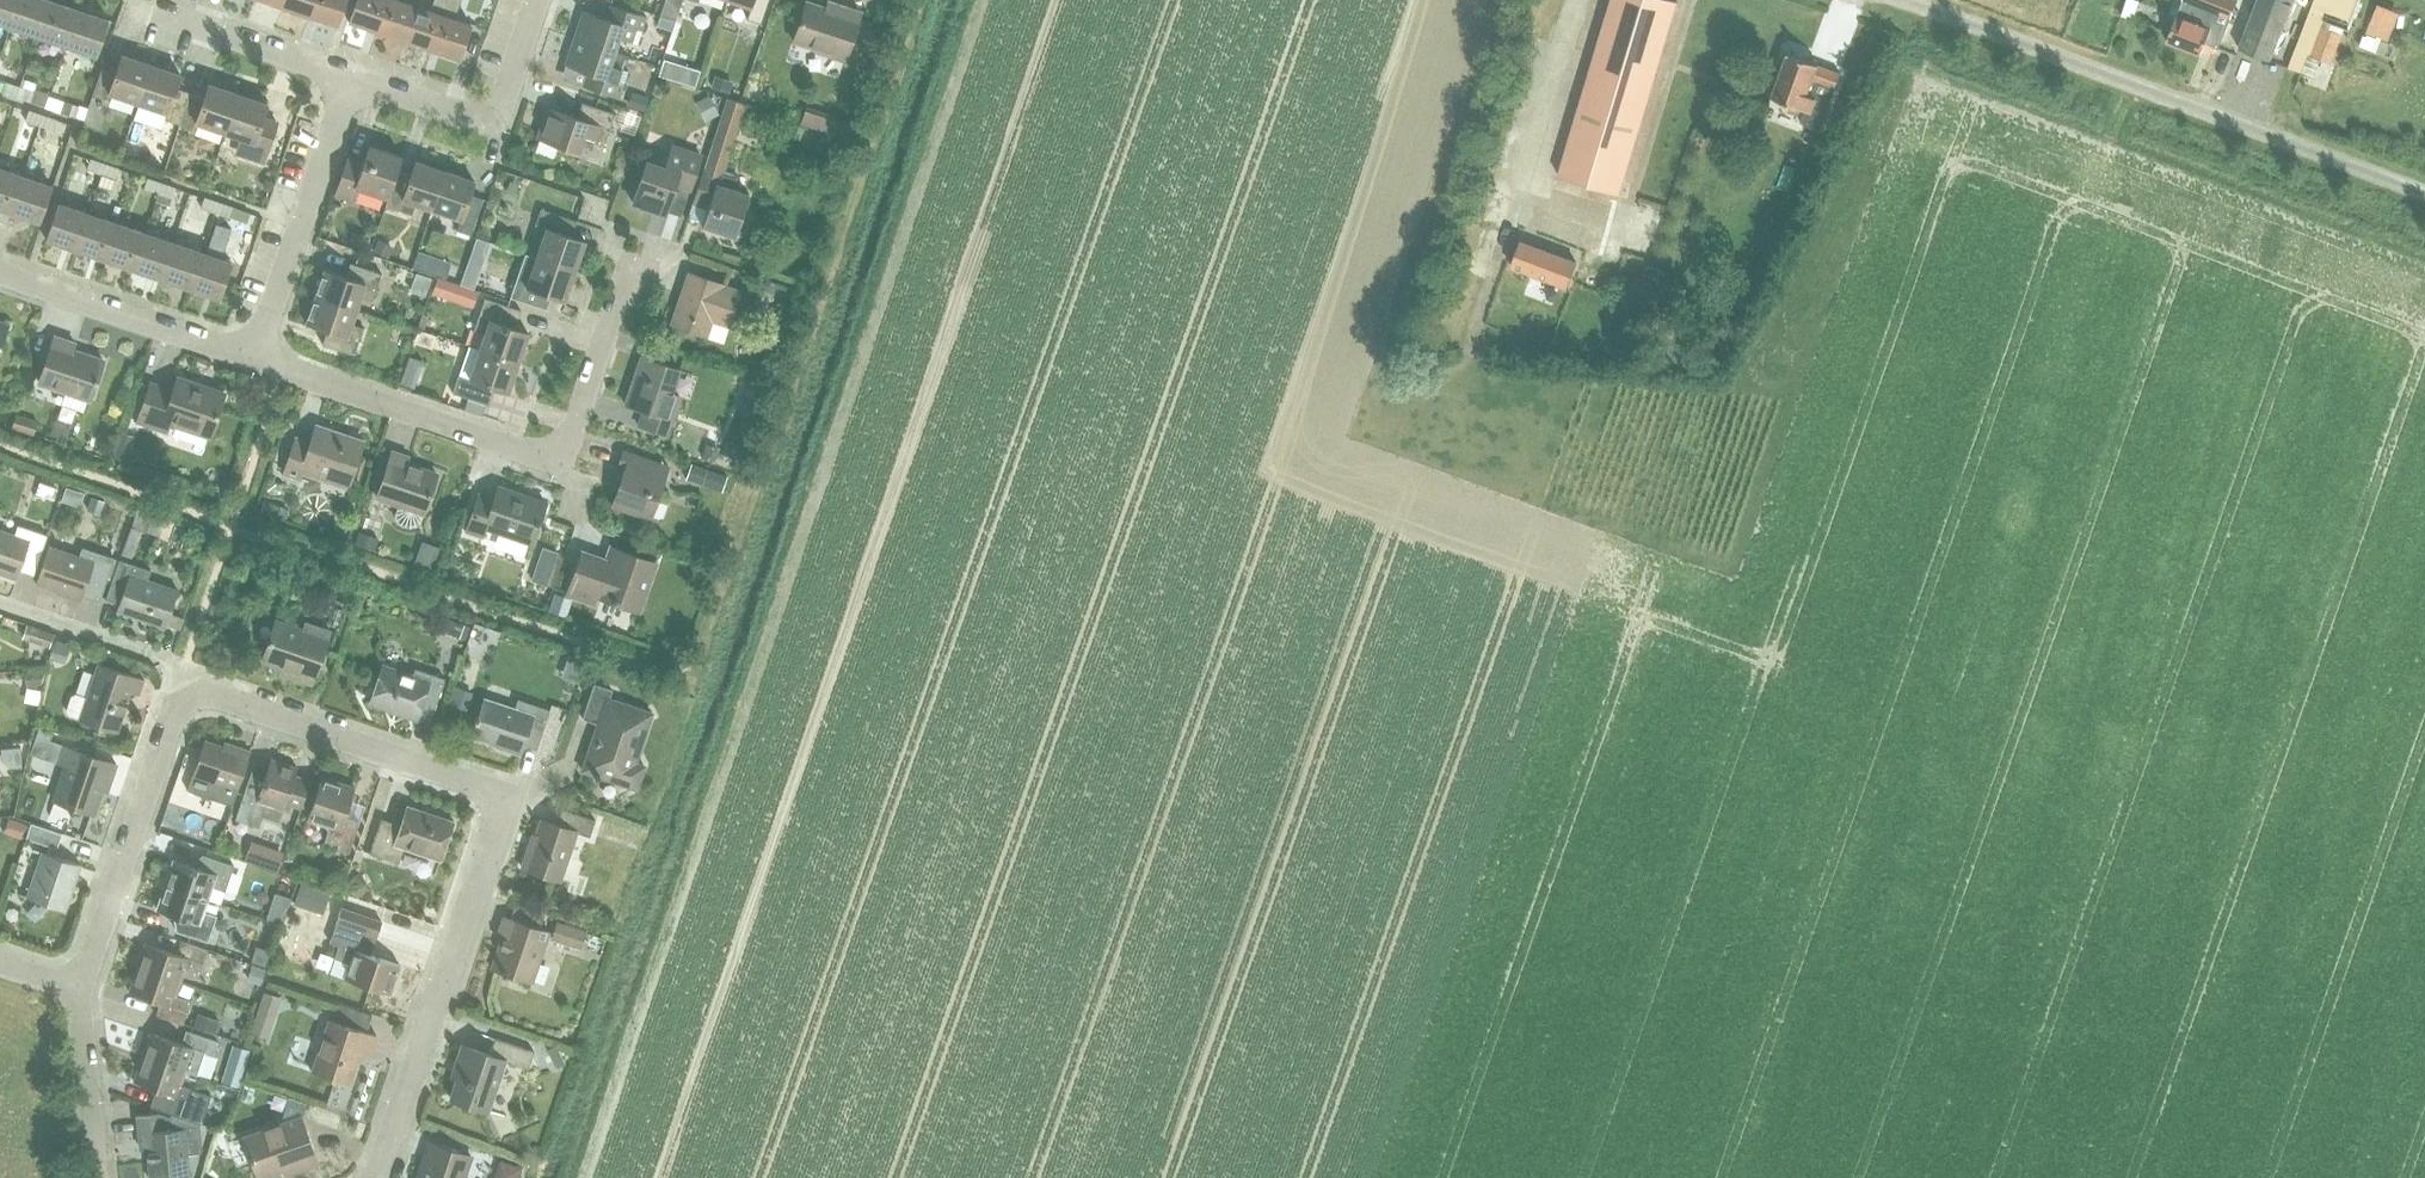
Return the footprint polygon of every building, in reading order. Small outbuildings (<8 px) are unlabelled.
[(9,26),(18,0),(0,0),(0,23),(9,26)] [(9,26),(37,36),(50,0),(18,0),(9,26)] [(52,0),(50,0),(37,36),(66,46),(78,9),(52,0)] [(281,7),(308,16),(314,0),(284,0),(281,7)] [(308,16),(337,25),(345,0),(314,0),(308,16)] [(387,0),(356,0),(349,22),(377,31),(387,0)] [(377,31),(404,40),(415,5),(400,0),(387,0),(377,31)] [(404,40),(431,49),(447,0),(433,0),(430,10),(415,5),(404,40)] [(431,49),(459,59),(470,24),(454,18),(461,0),(447,0),(431,49)] [(668,0),(662,16),(675,20),(680,4),(668,0)] [(750,7),(746,18),(761,23),(768,0),(730,0),(750,7)] [(1674,0),(1611,0),(1558,175),(1619,193),(1677,1),(1674,0)] [(2120,14),(2132,18),(2138,0),(2124,0),(2120,14)] [(2235,1),(2232,0),(2180,0),(2181,1),(2175,16),(2174,16),(2164,41),(2199,55),(2203,45),(2217,50),(2235,1)] [(2238,49),(2269,60),(2291,0),(2256,0),(2238,49)] [(844,60),(861,12),(841,5),(838,13),(806,2),(793,40),(817,49),(816,51),(844,60)] [(574,38),(614,51),(619,37),(637,44),(646,16),(610,4),(606,18),(583,10),(574,38)] [(78,9),(66,46),(95,56),(108,19),(78,9)] [(659,15),(656,25),(670,30),(673,20),(659,15)] [(2320,27),(2309,54),(2330,62),(2341,35),(2320,27)] [(865,33),(860,48),(873,52),(878,37),(865,33)] [(614,51),(574,38),(565,65),(587,72),(583,86),(619,98),(628,71),(623,69),(627,56),(614,51)] [(1788,53),(1772,97),(1805,109),(1800,122),(1819,129),(1840,73),(1818,65),(1818,64),(1788,53)] [(101,63),(90,96),(105,100),(107,94),(137,104),(150,65),(120,55),(115,68),(101,63)] [(179,75),(150,65),(137,104),(165,114),(163,120),(177,125),(189,92),(174,87),(179,75)] [(683,65),(677,82),(693,87),(699,70),(683,65)] [(715,77),(711,89),(728,94),(732,83),(715,77)] [(15,97),(18,85),(4,80),(0,92),(15,97)] [(189,92),(177,125),(191,130),(193,123),(223,133),(237,94),(207,84),(202,97),(189,92)] [(33,90),(18,85),(15,97),(29,102),(33,90)] [(237,94),(223,133),(240,138),(237,147),(243,156),(262,163),(276,122),(262,118),(266,104),(237,94)] [(632,95),(627,107),(640,112),(645,99),(632,95)] [(708,97),(695,104),(705,123),(718,116),(708,97)] [(704,165),(694,196),(710,201),(702,225),(735,236),(748,194),(735,189),(739,176),(724,171),(745,104),(726,98),(704,165)] [(60,112),(74,117),(78,105),(63,100),(60,112)] [(605,142),(615,114),(582,102),(576,118),(548,108),(537,137),(578,151),(583,138),(594,142),(595,139),(605,142)] [(847,138),(852,122),(805,106),(799,122),(847,138)] [(38,125),(42,114),(27,109),(23,120),(38,125)] [(626,110),(622,124),(635,129),(640,114),(626,110)] [(42,114),(38,125),(52,130),(56,119),(42,114)] [(792,126),(788,139),(799,143),(803,130),(792,126)] [(386,199),(395,170),(400,156),(368,145),(359,169),(343,164),(332,196),(352,202),(357,189),(386,199)] [(689,189),(700,155),(672,146),(669,157),(664,156),(661,166),(646,161),(632,202),(664,213),(674,184),(689,189)] [(100,173),(104,162),(89,157),(85,168),(100,173)] [(395,170),(386,199),(383,206),(410,216),(414,205),(430,211),(444,171),(414,161),(409,174),(395,170)] [(118,167),(104,162),(100,173),(114,178),(118,167)] [(0,169),(0,211),(7,213),(20,176),(0,169)] [(473,182),(444,171),(430,211),(459,221),(455,231),(469,236),(481,199),(469,195),(473,182)] [(20,176),(7,213),(37,223),(49,186),(20,176)] [(157,193),(161,181),(146,177),(142,188),(157,193)] [(161,181),(157,193),(171,198),(175,186),(161,181)] [(214,212),(218,201),(203,196),(199,207),(214,212)] [(218,201),(214,212),(228,217),(232,206),(218,201)] [(74,251),(87,213),(57,203),(44,241),(74,251)] [(114,207),(111,215),(117,218),(120,209),(114,207)] [(540,207),(524,255),(534,258),(574,272),(585,241),(571,236),(577,221),(577,220),(540,207)] [(115,223),(87,213),(74,251),(102,260),(115,223)] [(144,233),(115,223),(102,260),(131,270),(144,233)] [(144,233),(131,270),(159,280),(172,242),(144,233)] [(352,234),(350,247),(368,249),(369,236),(352,234)] [(1521,241),(1511,268),(1566,289),(1576,262),(1521,241)] [(172,242),(159,280),(187,290),(200,252),(172,242)] [(377,242),(371,253),(387,260),(392,249),(377,242)] [(200,252),(187,290),(217,300),(230,262),(200,252)] [(524,255),(510,296),(546,308),(550,295),(564,300),(574,272),(534,258),(524,255)] [(433,257),(428,272),(444,278),(449,263),(433,257)] [(324,269),(315,296),(356,310),(361,297),(372,300),(381,273),(350,262),(345,276),(324,269)] [(1661,267),(1647,263),(1642,281),(1656,285),(1661,267)] [(464,269),(458,285),(461,286),(472,289),(477,274),(466,270),(464,269)] [(730,327),(742,291),(724,284),(724,283),(688,271),(670,325),(706,337),(711,321),(730,327)] [(436,277),(431,293),(451,300),(471,307),(477,291),(461,286),(458,285),(456,284),(436,277)] [(760,279),(755,293),(770,298),(775,284),(760,279)] [(356,310),(315,296),(306,323),(326,330),(322,344),(354,354),(363,327),(352,323),(356,310)] [(485,297),(478,315),(474,329),(484,333),(478,350),(518,364),(528,333),(514,327),(520,310),(485,297)] [(90,399),(104,361),(72,350),(75,343),(54,335),(39,382),(90,399)] [(493,386),(508,392),(518,364),(478,350),(468,347),(452,391),(469,397),(487,404),(493,386)] [(667,435),(680,397),(671,394),(679,370),(641,357),(625,404),(643,410),(638,425),(667,435)] [(402,374),(398,385),(412,390),(416,379),(402,374)] [(210,436),(225,393),(177,377),(173,391),(150,383),(137,421),(166,431),(169,422),(210,436)] [(746,381),(741,395),(756,400),(761,386),(746,381)] [(469,397),(465,409),(484,415),(487,404),(469,397)] [(16,414),(12,427),(19,429),(33,434),(37,421),(16,414)] [(350,479),(363,440),(316,424),(310,442),(295,437),(282,476),(299,481),(302,472),(323,479),(326,471),(350,479)] [(116,441),(110,457),(125,462),(130,446),(116,441)] [(705,446),(701,458),(714,463),(719,450),(705,446)] [(376,496),(399,504),(396,514),(397,519),(400,524),(410,527),(415,526),(420,522),(423,512),(424,512),(437,474),(406,463),(408,456),(392,450),(376,496)] [(650,518),(668,466),(623,450),(618,466),(625,468),(612,505),(650,518)] [(66,486),(61,500),(80,506),(84,492),(66,486)] [(532,543),(546,502),(498,486),(493,500),(478,494),(466,531),(482,536),(485,527),(532,543)] [(90,499),(86,513),(98,517),(102,503),(90,499)] [(264,499),(260,511),(275,516),(279,504),(264,499)] [(136,511),(130,529),(158,538),(164,520),(136,511)] [(2,571),(1,573),(17,579),(20,570),(33,575),(47,535),(17,525),(14,534),(0,529),(0,571),(2,571)] [(358,531),(354,543),(359,545),(374,550),(378,538),(358,531)] [(114,558),(82,547),(78,556),(48,546),(36,583),(66,593),(65,595),(81,601),(83,596),(99,602),(114,558)] [(541,546),(536,563),(551,567),(556,551),(541,546)] [(638,610),(655,563),(615,549),(610,562),(582,552),(568,593),(596,603),(598,596),(638,610)] [(165,627),(178,590),(147,579),(151,570),(119,559),(105,599),(119,604),(117,610),(165,627)] [(315,573),(309,578),(312,583),(319,579),(315,573)] [(347,583),(343,593),(353,597),(357,587),(347,583)] [(554,591),(548,609),(567,615),(573,597),(554,591)] [(333,607),(327,624),(337,628),(343,611),(333,607)] [(275,620),(262,659),(296,671),(294,677),(312,684),(330,631),(305,622),(303,630),(275,620)] [(457,625),(452,637),(464,641),(469,629),(457,625)] [(55,633),(33,626),(28,640),(50,648),(55,633)] [(56,641),(49,659),(63,664),(70,646),(56,641)] [(117,732),(131,692),(138,694),(144,678),(98,663),(86,697),(76,694),(71,696),(67,710),(69,714),(79,718),(79,719),(117,732)] [(369,703),(416,719),(417,714),(431,719),(445,678),(415,668),(413,674),(383,664),(369,703)] [(44,669),(24,673),(26,687),(40,684),(44,669)] [(609,698),(612,689),(594,683),(582,718),(598,723),(582,770),(636,788),(644,766),(635,762),(652,713),(609,698)] [(453,688),(447,707),(465,712),(471,694),(453,688)] [(536,749),(549,710),(517,699),(514,708),(484,698),(471,735),(502,745),(501,748),(520,754),(523,745),(536,749)] [(37,725),(27,753),(41,757),(50,730),(37,725)] [(192,774),(187,790),(232,805),(237,789),(250,751),(235,746),(233,750),(204,740),(192,774)] [(109,781),(116,762),(66,745),(59,763),(66,766),(54,801),(93,815),(105,779),(109,781)] [(21,746),(7,747),(7,754),(14,761),(22,760),(21,746)] [(246,785),(235,819),(259,827),(262,817),(278,823),(285,802),(300,807),(310,781),(294,776),(297,767),(270,758),(264,777),(251,772),(246,785)] [(322,776),(307,819),(324,825),(328,831),(323,844),(348,853),(359,821),(345,816),(355,787),(322,776)] [(440,860),(454,821),(406,805),(400,825),(381,818),(369,853),(399,863),(404,848),(440,860)] [(590,836),(595,820),(562,808),(556,824),(541,819),(531,847),(528,846),(521,867),(560,880),(576,832),(590,836)] [(0,833),(0,834),(20,841),(25,826),(5,819),(0,833)] [(31,822),(26,838),(57,848),(62,833),(31,822)] [(250,843),(243,861),(277,872),(283,854),(250,843)] [(42,851),(27,897),(65,910),(81,864),(42,851)] [(165,884),(207,899),(212,886),(225,891),(234,865),(202,854),(197,867),(173,859),(165,884)] [(357,875),(348,881),(359,898),(368,892),(357,875)] [(300,881),(292,902),(321,913),(329,892),(300,881)] [(207,899),(165,884),(157,909),(180,917),(176,930),(207,941),(216,915),(203,911),(207,899)] [(269,907),(266,918),(281,923),(284,913),(269,907)] [(341,907),(329,942),(338,945),(334,957),(329,973),(344,978),(389,993),(399,964),(370,954),(381,921),(341,907)] [(530,982),(548,930),(505,915),(499,933),(503,935),(492,969),(530,982)] [(557,923),(551,941),(580,951),(586,934),(557,923)] [(137,967),(180,981),(185,968),(200,973),(208,949),(181,940),(177,953),(145,943),(137,967)] [(256,945),(250,961),(265,966),(271,950),(256,945)] [(180,981),(137,967),(129,991),(160,1002),(155,1015),(183,1024),(191,1000),(176,995),(180,981)] [(251,968),(246,982),(259,987),(264,973),(251,968)] [(263,990),(256,1011),(273,1016),(280,996),(263,990)] [(337,1002),(332,1015),(345,1020),(350,1006),(337,1002)] [(196,1013),(191,1027),(214,1035),(218,1021),(196,1013)] [(329,1019),(311,1071),(350,1084),(360,1052),(370,1055),(376,1035),(329,1019)] [(150,1032),(142,1057),(185,1071),(196,1075),(204,1051),(213,1054),(217,1040),(186,1030),(181,1043),(150,1032)] [(528,1069),(534,1051),(495,1038),(489,1054),(462,1045),(456,1062),(461,1064),(450,1098),(488,1110),(505,1061),(528,1069)] [(232,1045),(228,1058),(244,1063),(248,1049),(232,1045)] [(556,1049),(546,1053),(554,1071),(564,1067),(556,1049)] [(185,1071),(142,1057),(133,1081),(165,1091),(159,1109),(171,1113),(198,1122),(200,1122),(209,1095),(180,1085),(185,1071)] [(244,1085),(239,1098),(249,1101),(253,1089),(244,1085)] [(288,1097),(285,1107),(303,1112),(306,1102),(288,1097)] [(171,1113),(170,1116),(159,1113),(159,1112),(137,1114),(140,1149),(148,1148),(150,1177),(182,1177),(189,1177),(186,1154),(199,1153),(200,1148),(198,1122),(171,1113)] [(242,1137),(256,1177),(292,1165),(294,1170),(318,1162),(302,1116),(242,1137)] [(471,1156),(429,1142),(417,1176),(419,1177),(457,1177),(459,1173),(465,1175),(471,1156)] [(494,1175),(504,1177),(518,1177),(522,1166),(499,1159),(494,1175)]
